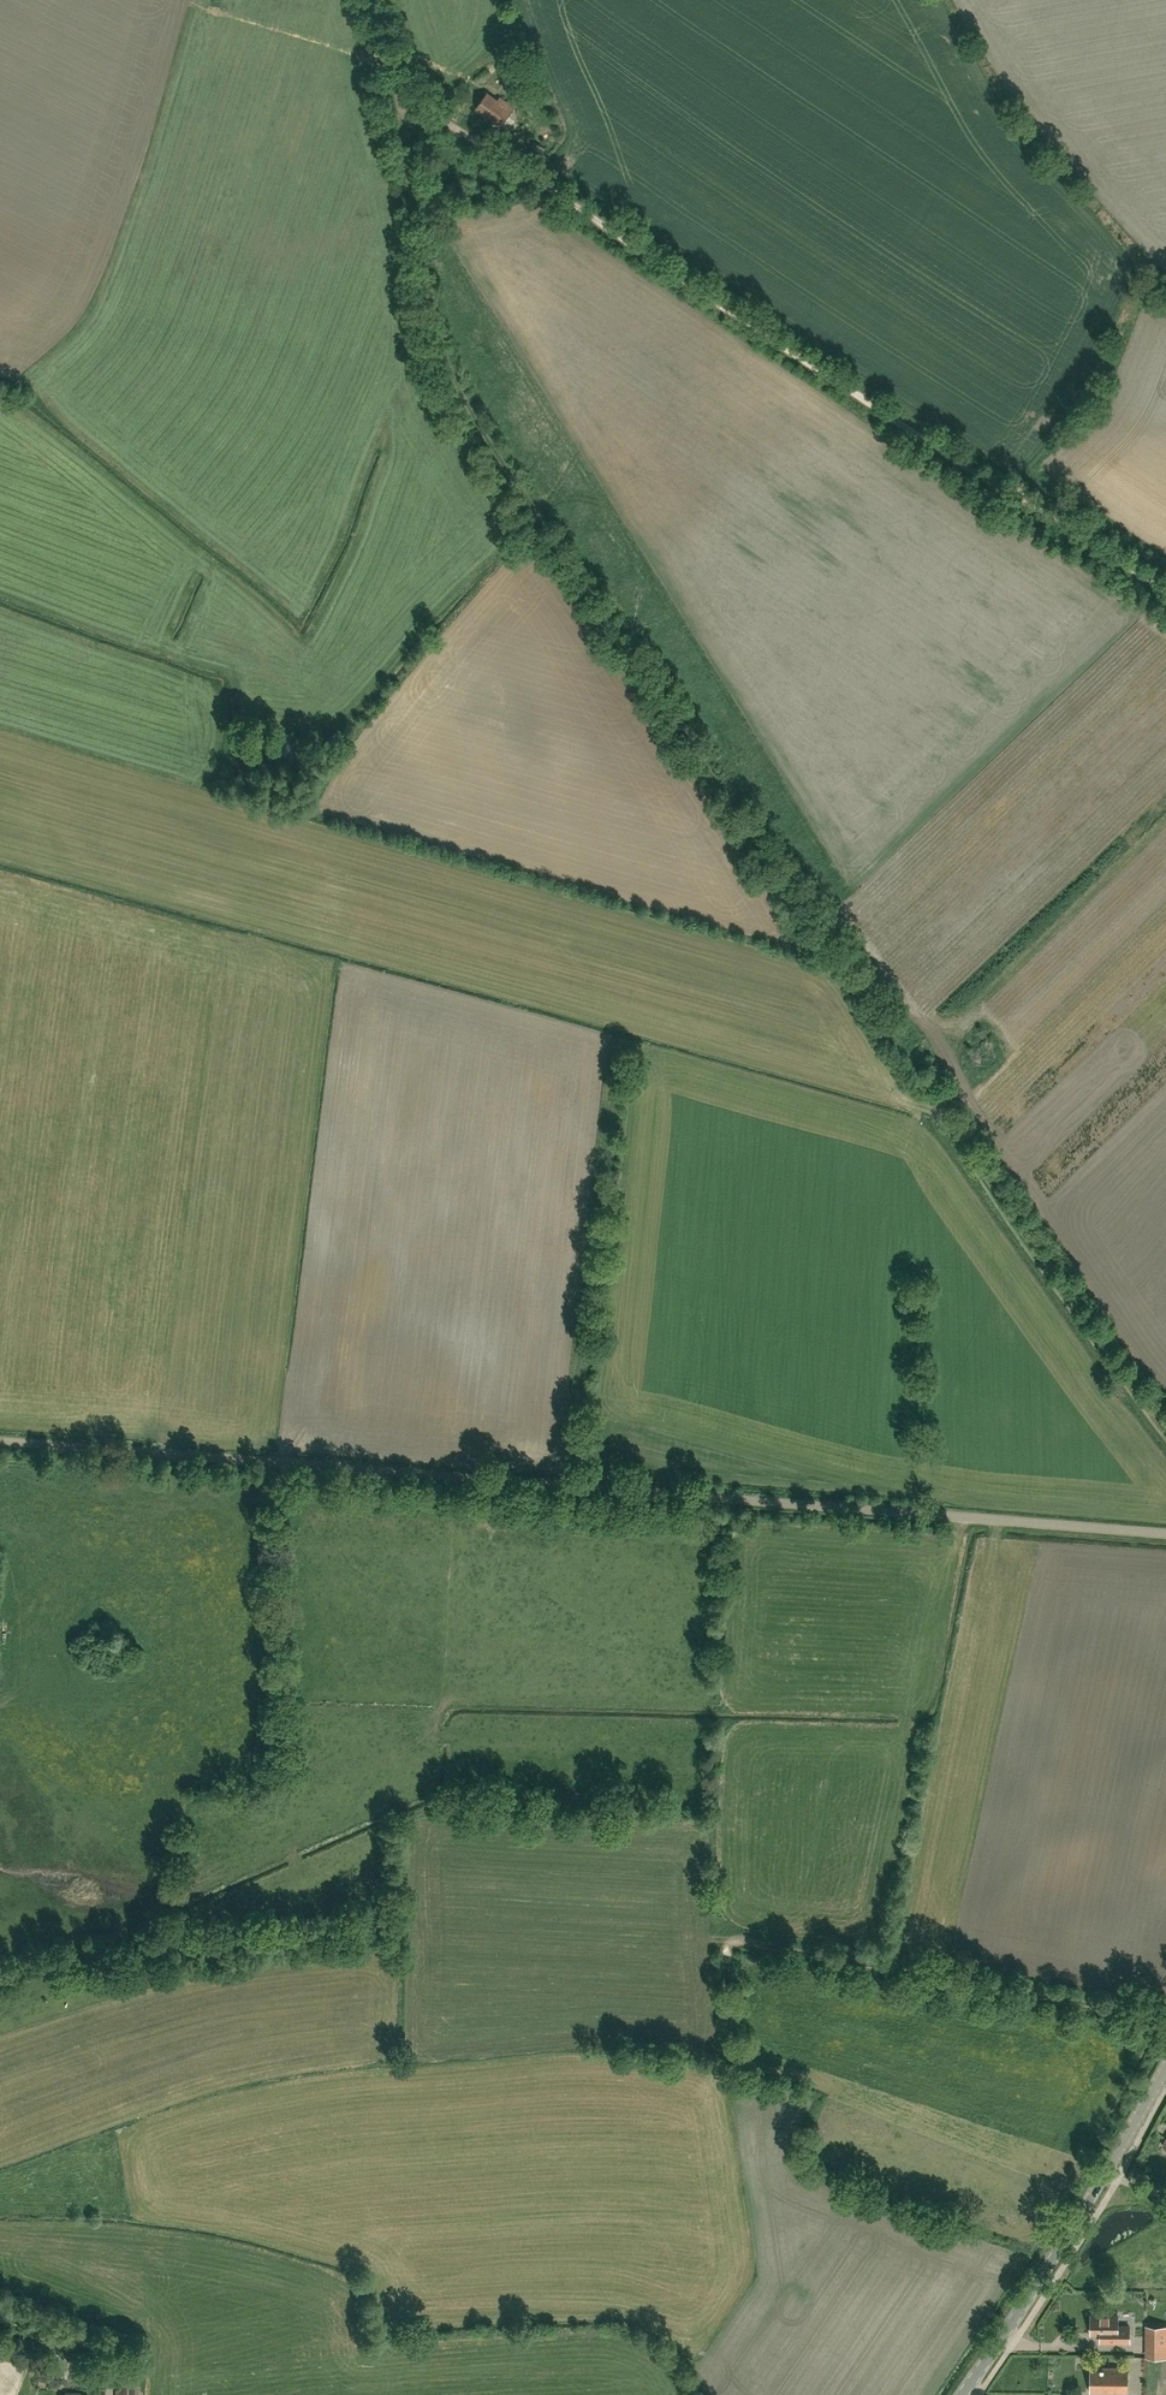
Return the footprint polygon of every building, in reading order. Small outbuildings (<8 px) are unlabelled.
[(490,95),(476,116),(502,133),(516,112),(490,95)] [(1118,2315),(1091,2315),(1091,2333),(1100,2333),(1100,2341),(1129,2342),(1130,2326),(1118,2326),(1118,2315)] [(1165,2356),(1165,2326),(1157,2326),(1150,2326),(1149,2326),(1149,2339),(1149,2356),(1165,2356)] [(1128,2392),(1128,2368),(1091,2367),(1091,2391),(1128,2392)] [(137,2375),(118,2374),(118,2394),(137,2394),(137,2375)]
